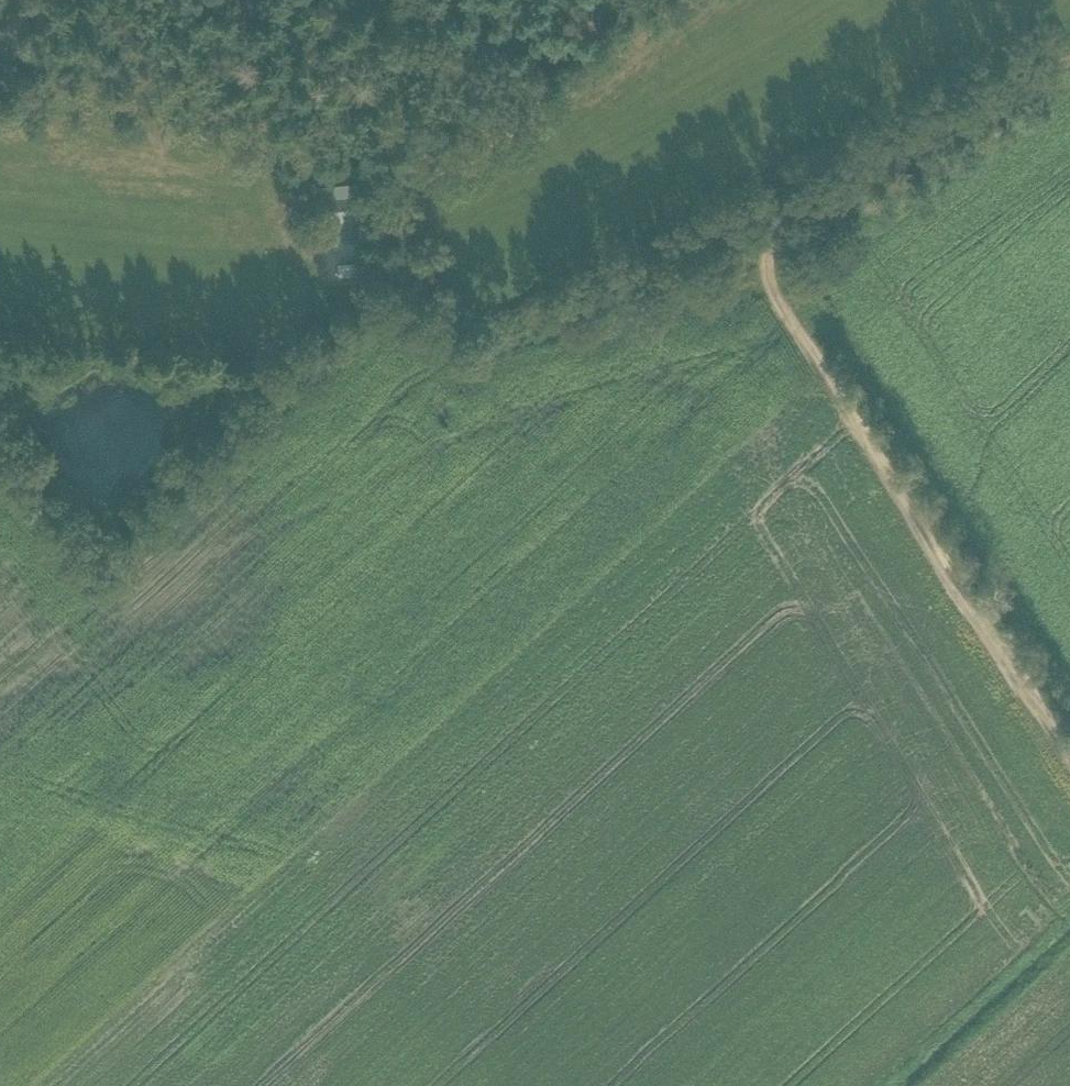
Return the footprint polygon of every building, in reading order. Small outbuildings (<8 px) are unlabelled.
[(320,190),(325,246),(363,242),(359,195),(345,196),(344,188),(320,190)] [(338,263),(339,276),(367,274),(366,261),(338,263)]
